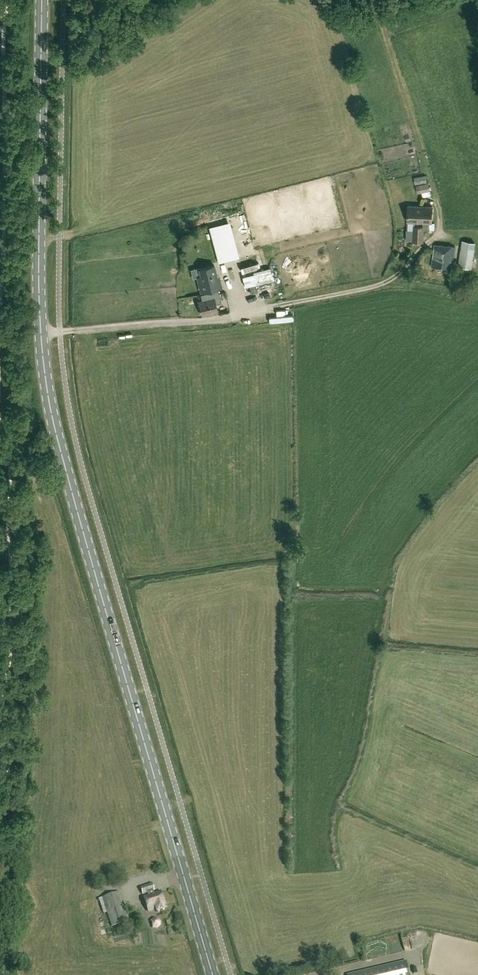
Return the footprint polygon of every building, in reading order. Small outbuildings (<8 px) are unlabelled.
[(417,193),(420,192),(430,191),(429,183),(419,185),(416,186),(417,193)] [(414,229),(413,241),(424,241),(424,228),(430,228),(430,222),(432,222),(432,206),(408,205),(407,229),(414,229)] [(231,224),(212,229),(221,262),(240,257),(231,224)] [(476,266),(477,240),(465,239),(465,266),(476,266)] [(451,270),(454,247),(434,245),(432,267),(451,270)] [(206,290),(207,292),(209,291),(209,289),(222,286),(220,279),(218,279),(214,264),(199,268),(201,275),(197,276),(199,284),(201,283),(203,291),(206,290)] [(249,288),(277,278),(273,265),(244,275),(249,288)] [(218,289),(209,291),(207,292),(201,293),(202,300),(199,301),(202,314),(218,310),(216,303),(221,302),(218,289)] [(142,895),(154,891),(152,884),(140,887),(142,895)] [(129,921),(120,892),(103,898),(112,927),(129,921)] [(155,909),(156,912),(166,909),(160,892),(142,898),(147,912),(155,909)] [(407,961),(348,974),(410,974),(407,961)]
